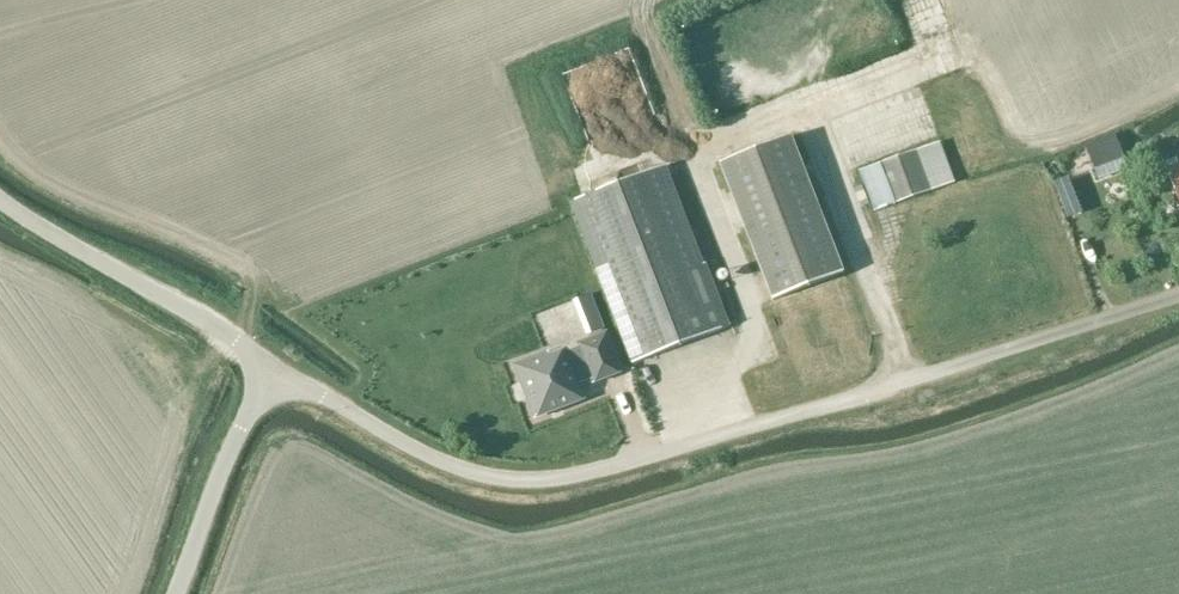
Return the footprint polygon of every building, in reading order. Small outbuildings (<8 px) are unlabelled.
[(1080,141),(1089,172),(1120,164),(1111,132),(1080,141)] [(798,140),(827,226),(847,219),(817,134),(798,140)] [(797,140),(726,164),(774,303),(845,278),(797,140)] [(874,213),(955,184),(941,144),(859,173),(874,213)] [(671,165),(575,197),(631,361),(729,327),(707,264),(705,265),(671,165)] [(1166,170),(1178,202),(1178,165),(1166,170)] [(545,347),(578,334),(565,301),(531,314),(545,347)] [(514,358),(532,411),(582,394),(565,346),(549,351),(548,347),(514,358)]
